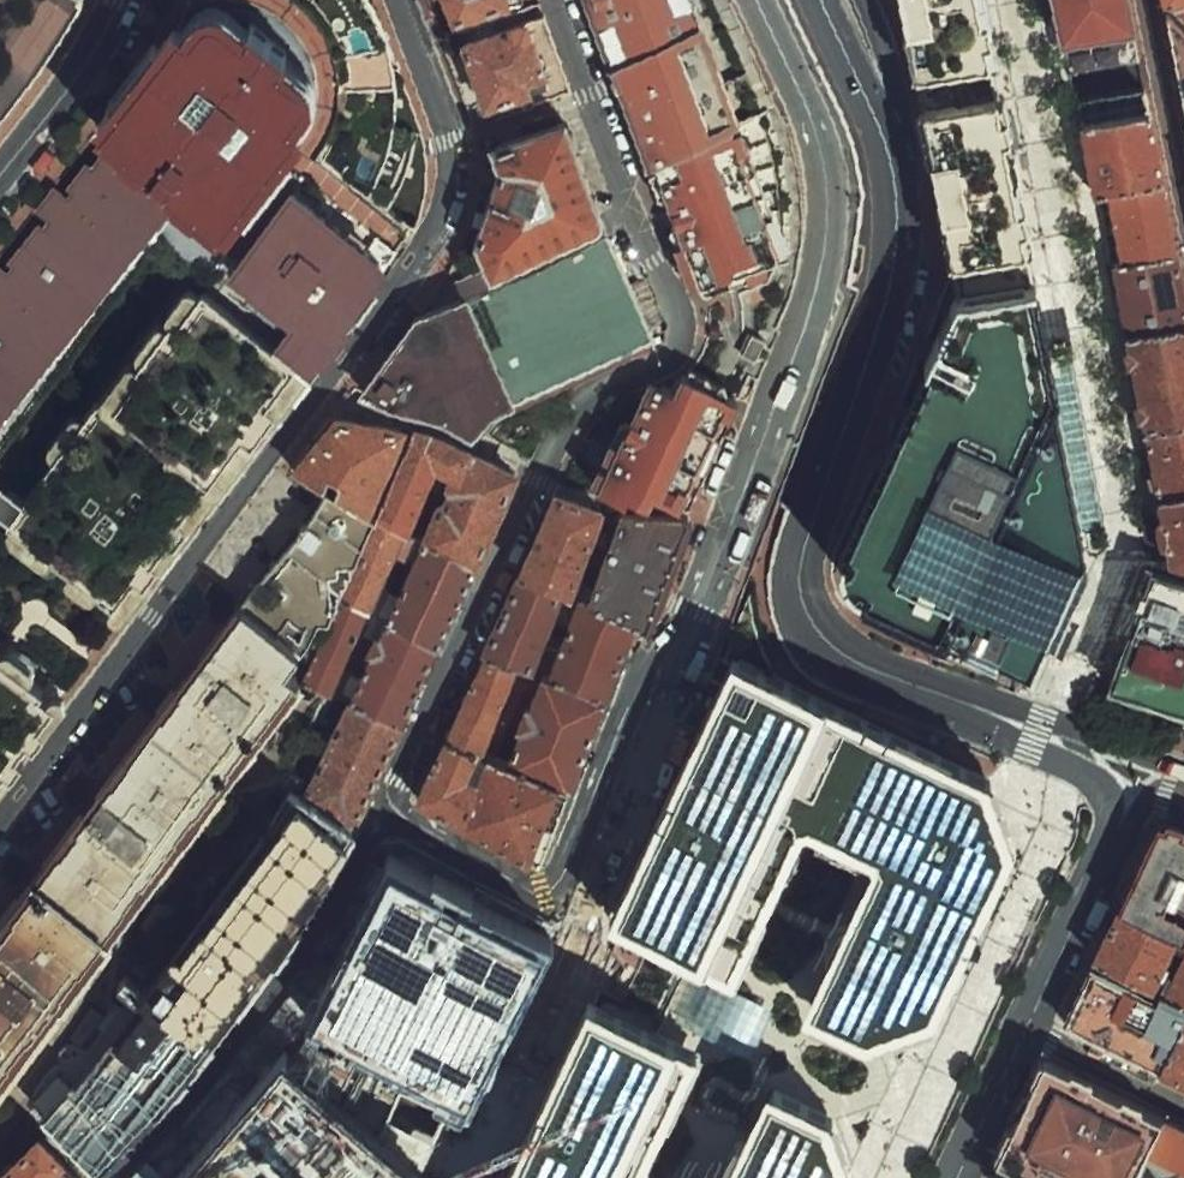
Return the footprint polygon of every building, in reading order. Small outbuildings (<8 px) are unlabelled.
[(454,31),(535,4),(533,0),(443,0),(454,31)] [(702,0),(581,0),(607,65),(709,16),(702,0)] [(987,64),(974,0),(891,0),(907,80),(915,78),(987,64)] [(1063,45),(1140,30),(1134,0),(1054,0),(1063,45)] [(1169,10),(1183,96),(1183,23),(1169,10)] [(180,30),(97,137),(238,246),(319,141),(310,128),(327,106),(326,92),(228,13),(215,12),(194,32),(180,30)] [(709,16),(607,65),(651,172),(746,124),(709,16)] [(545,20),(467,49),(494,118),(571,89),(545,20)] [(390,48),(346,57),(352,89),(396,80),(390,48)] [(954,297),(1033,283),(1019,220),(987,64),(915,78),(941,226),(954,297)] [(576,110),(490,140),(502,177),(477,239),(487,270),(458,279),(464,299),(623,244),(576,110)] [(1154,113),(1076,129),(1091,199),(1167,185),(1154,113)] [(780,249),(746,124),(651,172),(692,284),(780,249)] [(180,213),(104,149),(89,167),(85,164),(64,188),(71,193),(66,199),(53,188),(35,209),(53,225),(45,235),(37,229),(12,260),(18,265),(8,276),(0,269),(0,417),(28,384),(180,213)] [(394,244),(309,184),(247,272),(310,316),(294,340),(318,356),(328,369),(357,340),(375,318),(372,314),(408,266),(405,252),(394,244)] [(1180,251),(1167,185),(1091,199),(1105,267),(1180,251)] [(518,412),(521,411),(658,361),(623,244),(464,299),(476,328),(493,362),(507,398),(514,414),(518,412)] [(1180,251),(1105,267),(1121,339),(1183,328),(1183,273),(1180,251)] [(117,396),(242,481),(328,369),(318,356),(294,340),(204,280),(117,396)] [(954,297),(841,554),(841,566),(849,580),(866,597),(1032,667),(1036,657),(1084,557),(1058,414),(1051,380),(1039,318),(1033,283),(954,297)] [(413,323),(361,395),(475,442),(505,415),(459,303),(413,323)] [(1121,339),(1126,368),(1140,434),(1183,427),(1183,328),(1121,339)] [(623,422),(594,480),(628,502),(681,500),(683,495),(691,498),(740,396),(685,370),(677,394),(653,383),(634,429),(623,422)] [(117,396),(54,475),(0,545),(122,638),(242,481),(117,396)] [(376,525),(417,435),(338,417),(289,477),(327,497),(333,485),(345,492),(338,503),(376,525)] [(1140,434),(1155,500),(1183,495),(1183,427),(1140,434)] [(482,580),(525,486),(441,438),(419,431),(417,435),(376,525),(412,543),(440,477),(451,484),(423,549),(482,580)] [(1155,500),(1159,522),(1168,564),(1183,568),(1183,495),(1155,500)] [(327,497),(286,552),(232,606),(309,662),(343,600),(376,525),(338,503),(327,497)] [(577,512),(555,497),(518,579),(564,601),(578,608),(580,603),(612,517),(577,512)] [(580,603),(643,638),(652,643),(669,603),(702,525),(621,519),(580,603)] [(412,543),(376,525),(343,600),(370,621),(396,559),(407,564),(412,543)] [(482,580),(423,549),(390,626),(445,659),(482,580)] [(1162,574),(1142,568),(1101,692),(1183,716),(1183,580),(1162,574)] [(564,601),(518,579),(486,658),(520,675),(532,681),(564,601)] [(336,701),(370,621),(343,600),(309,662),(296,680),(336,701)] [(612,708),(643,638),(580,603),(578,608),(553,684),(612,708)] [(0,921),(0,1110),(301,701),(288,691),(296,680),(309,662),(232,606),(0,921)] [(408,733),(445,659),(390,626),(349,702),(408,733)] [(66,698),(0,648),(0,777),(66,698)] [(614,919),(740,976),(772,899),(808,823),(838,835),(888,726),(739,657),(614,919)] [(520,675),(486,658),(446,740),(485,759),(520,675)] [(553,684),(545,681),(508,771),(573,802),(612,708),(553,684)] [(369,814),(408,733),(349,702),(311,781),(369,814)] [(997,775),(888,726),(838,835),(874,851),(841,929),(809,1009),(839,1023),(868,1037),(938,1014),(1008,865),(1019,842),(997,775)] [(485,759),(446,740),(415,808),(468,838),(486,794),(481,790),(476,787),(485,759)] [(486,794),(468,838),(549,875),(573,802),(508,771),(491,763),(481,790),(486,794)] [(291,936),(364,823),(302,792),(270,841),(178,957),(114,1035),(43,1114),(97,1166),(106,1156),(191,1067),(248,994),(277,958),(291,936)] [(1072,1020),(1183,1074),(1183,830),(1157,822),(1131,878),(1072,1020)] [(393,857),(317,1008),(473,1086),(550,936),(393,857)] [(591,997),(506,1177),(639,1177),(690,1076),(703,1051),(591,997)] [(296,1051),(172,1177),(443,1177),(296,1051)] [(1159,1114),(1053,1067),(1005,1168),(1024,1177),(1133,1177),(1159,1114)] [(830,1115),(779,1088),(736,1177),(852,1177),(830,1115)] [(1133,1177),(1183,1177),(1183,1128),(1159,1114),(1133,1177)] [(85,1176),(35,1124),(0,1171),(0,1177),(83,1177),(85,1176)]
